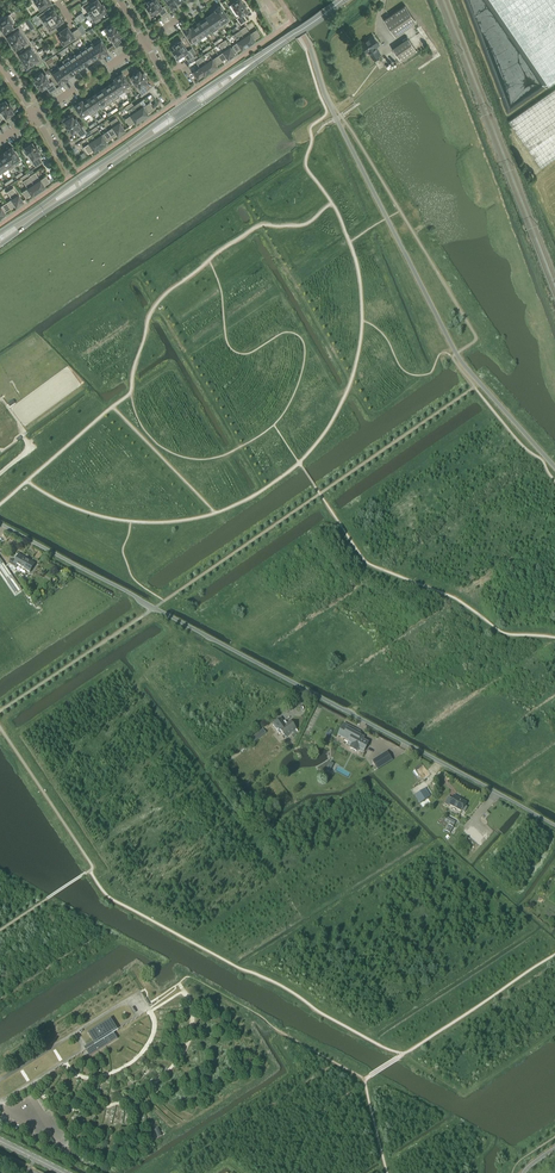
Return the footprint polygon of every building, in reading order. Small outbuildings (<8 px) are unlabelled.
[(52,2),(50,0),(39,0),(36,2),(37,3),(36,4),(39,8),(40,7),(40,8),(40,7),(41,9),(52,2)] [(86,8),(89,14),(103,4),(102,5),(99,0),(97,0),(95,1),(91,3),(89,1),(88,1),(84,4),(82,5),(84,9),(86,8)] [(152,14),(158,10),(162,16),(169,12),(164,5),(162,7),(158,0),(150,0),(149,1),(150,1),(148,2),(151,5),(148,7),(152,14)] [(239,11),(241,15),(237,17),(241,24),(248,20),(244,13),(248,10),(241,0),(235,0),(234,1),(235,2),(234,2),(233,3),(235,6),(234,7),(238,12),(239,11)] [(496,8),(507,0),(490,0),(496,8)] [(496,8),(549,85),(554,81),(554,0),(507,0),(496,8)] [(103,13),(107,10),(103,4),(89,14),(93,19),(92,20),(94,24),(101,19),(99,16),(103,13)] [(216,8),(217,10),(215,11),(224,24),(231,20),(221,5),(216,8)] [(416,20),(405,5),(384,19),(394,34),(416,20)] [(45,11),(38,15),(44,24),(59,14),(58,15),(54,9),(51,11),(47,13),(45,11)] [(218,28),(224,24),(215,11),(209,15),(218,28)] [(1,27),(1,28),(2,27),(3,29),(4,28),(7,31),(14,27),(11,23),(15,21),(10,13),(6,16),(5,14),(0,18),(1,20),(0,21),(0,25),(1,27)] [(59,23),(63,20),(59,14),(44,24),(50,34),(57,29),(55,26),(59,24),(59,23)] [(213,32),(218,28),(209,15),(204,19),(213,32)] [(212,32),(213,32),(204,19),(198,23),(206,35),(212,31),(212,32)] [(123,43),(119,37),(122,35),(120,32),(121,31),(118,26),(116,27),(114,23),(113,24),(112,23),(107,26),(108,27),(107,28),(109,31),(108,32),(111,37),(113,36),(114,39),(112,41),(116,47),(123,43)] [(201,38),(206,35),(198,23),(192,26),(201,38)] [(10,41),(10,40),(12,43),(26,33),(20,24),(13,29),(15,32),(12,34),(8,37),(10,40),(9,40),(10,41)] [(246,25),(240,29),(239,30),(249,44),(255,40),(255,39),(261,35),(257,29),(251,33),(246,25)] [(61,38),(60,39),(62,43),(63,42),(64,42),(65,43),(75,37),(76,39),(81,35),(83,34),(78,28),(72,32),(68,26),(61,31),(63,34),(60,36),(61,38)] [(200,37),(200,39),(201,38),(192,26),(190,28),(190,26),(185,30),(193,42),(200,37)] [(243,48),(249,44),(239,30),(238,31),(233,34),(238,41),(233,45),(237,51),(242,47),(243,48)] [(25,47),(32,42),(26,33),(12,43),(14,45),(13,46),(14,46),(16,49),(20,46),(23,44),(25,47)] [(373,35),(362,43),(363,45),(361,46),(363,49),(365,48),(368,52),(369,52),(373,59),(381,54),(376,47),(379,44),(373,35)] [(93,44),(92,42),(92,43),(101,56),(108,52),(100,39),(93,44)] [(226,39),(219,43),(224,51),(219,55),(223,61),(228,57),(229,58),(235,53),(226,39)] [(402,61),(417,50),(410,39),(394,50),(402,61)] [(192,48),(190,49),(188,50),(181,40),(180,41),(179,41),(179,40),(175,43),(176,44),(175,44),(174,45),(176,49),(173,51),(178,58),(184,54),(188,60),(191,58),(197,54),(192,48)] [(22,58),(24,61),(38,51),(32,42),(25,47),(27,50),(24,52),(20,55),(22,57),(21,58),(22,58)] [(101,56),(92,43),(86,46),(95,58),(100,55),(101,56)] [(95,58),(86,46),(81,50),(89,62),(95,58)] [(75,54),(83,66),(89,62),(81,50),(81,51),(76,55),(76,54),(75,54)] [(37,65),(44,60),(43,59),(38,51),(24,61),(26,63),(25,64),(26,64),(28,67),(32,64),(35,62),(37,65)] [(219,55),(213,59),(208,51),(202,55),(211,69),(217,65),(223,61),(219,55)] [(72,56),(71,55),(69,56),(78,70),(83,66),(75,54),(72,56)] [(197,54),(191,58),(193,61),(195,59),(201,67),(195,71),(199,77),(205,73),(205,74),(211,69),(202,55),(199,57),(197,54)] [(78,70),(69,56),(63,60),(72,73),(78,70)] [(63,60),(65,63),(59,66),(68,79),(67,77),(72,73),(63,60)] [(53,71),(61,84),(68,79),(59,66),(59,67),(53,71)] [(140,70),(139,71),(138,70),(133,73),(134,74),(133,75),(135,78),(134,79),(137,84),(139,83),(140,86),(138,88),(142,94),(149,90),(144,84),(148,82),(146,78),(147,78),(144,73),(142,73),(140,70)] [(57,88),(52,81),(50,83),(48,80),(49,79),(46,74),(45,75),(42,72),(41,73),(40,71),(35,74),(36,76),(35,77),(37,80),(36,81),(39,86),(41,85),(43,88),(46,86),(50,92),(57,88)] [(131,85),(123,73),(116,78),(124,90),(125,90),(124,90),(131,85)] [(116,78),(117,79),(111,83),(120,96),(121,96),(119,94),(124,90),(116,78)] [(120,96),(111,83),(106,87),(115,100),(120,96)] [(115,100),(106,87),(100,91),(109,104),(115,100)] [(509,121),(541,168),(554,158),(554,89),(509,121)] [(109,104),(100,91),(94,95),(103,108),(109,104)] [(103,108),(94,95),(89,98),(98,112),(98,111),(96,109),(102,106),(103,108)] [(84,102),(82,100),(92,115),(98,112),(89,98),(84,102)] [(14,116),(12,113),(13,112),(10,108),(12,107),(9,102),(8,103),(7,102),(7,103),(5,100),(0,104),(0,108),(0,109),(2,111),(0,112),(6,122),(14,116)] [(90,113),(92,116),(92,115),(82,100),(75,105),(83,117),(90,113)] [(144,106),(140,101),(134,105),(143,118),(149,113),(154,109),(150,102),(144,106)] [(136,121),(136,122),(143,118),(134,105),(132,102),(126,106),(132,114),(126,119),(130,125),(136,121)] [(75,119),(73,116),(72,117),(71,115),(66,118),(67,120),(66,121),(68,124),(66,125),(70,130),(71,129),(73,132),(76,130),(81,136),(87,132),(83,125),(80,127),(78,124),(80,123),(76,118),(75,119)] [(110,121),(114,126),(108,130),(113,137),(118,133),(119,134),(125,129),(117,117),(110,121)] [(107,141),(113,137),(108,130),(103,134),(97,125),(90,130),(93,133),(101,146),(107,141)] [(95,150),(101,146),(93,133),(87,137),(90,142),(84,146),(89,153),(95,149),(95,150)] [(36,144),(34,145),(33,145),(32,142),(31,143),(30,141),(24,145),(25,147),(27,151),(29,153),(27,155),(35,167),(43,162),(39,155),(40,154),(37,150),(39,149),(36,144)] [(5,150),(5,151),(15,166),(15,165),(21,161),(17,155),(19,154),(16,149),(14,150),(12,146),(11,147),(10,147),(6,150),(5,150)] [(3,154),(0,156),(9,170),(15,166),(5,151),(4,151),(6,153),(4,154),(3,154)] [(2,172),(8,168),(9,170),(0,156),(0,168),(2,172)] [(35,172),(29,176),(38,190),(45,186),(44,185),(50,181),(46,175),(40,179),(35,172)] [(22,196),(24,199),(32,194),(38,190),(29,176),(27,173),(20,177),(28,188),(22,192),(24,195),(22,196)] [(13,187),(7,191),(12,199),(6,202),(10,208),(16,205),(23,201),(22,200),(24,199),(22,196),(21,197),(19,193),(18,193),(13,187)] [(5,213),(5,212),(10,208),(6,202),(1,206),(0,205),(0,216),(5,213)] [(11,559),(8,564),(10,565),(9,568),(14,570),(16,568),(17,565),(30,572),(35,563),(19,554),(15,561),(11,559)] [(15,594),(22,590),(0,558),(0,572),(15,594)] [(281,718),(273,725),(279,734),(281,733),(285,737),(296,729),(290,721),(287,724),(286,724),(285,724),(281,718)] [(352,735),(347,732),(350,727),(344,724),(338,735),(350,741),(348,744),(352,746),(351,748),(356,751),(357,749),(363,752),(368,743),(362,740),(364,737),(358,734),(360,732),(355,729),(352,735)] [(387,751),(372,760),(378,769),(393,760),(387,751)] [(418,792),(424,800),(431,796),(425,787),(418,792)] [(444,804),(448,806),(449,804),(462,811),(464,812),(467,807),(464,806),(466,802),(454,796),(452,798),(448,796),(444,804)] [(473,828),(470,833),(480,841),(483,837),(473,828)] [(94,1041),(94,1040),(96,1043),(85,1050),(85,1051),(87,1050),(90,1055),(89,1056),(90,1056),(117,1038),(114,1033),(114,1032),(113,1033),(111,1030),(115,1027),(114,1026),(110,1019),(111,1018),(110,1018),(88,1032),(88,1033),(89,1032),(93,1040),(94,1041)]
